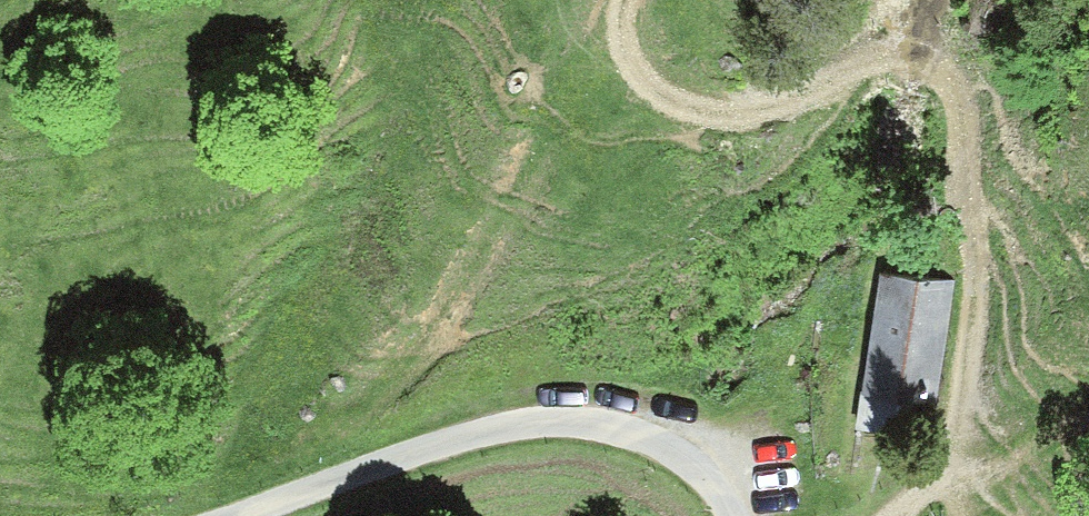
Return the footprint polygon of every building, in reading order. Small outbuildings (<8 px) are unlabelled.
[(949,392),(953,272),(867,269),(863,389),(949,392)]
